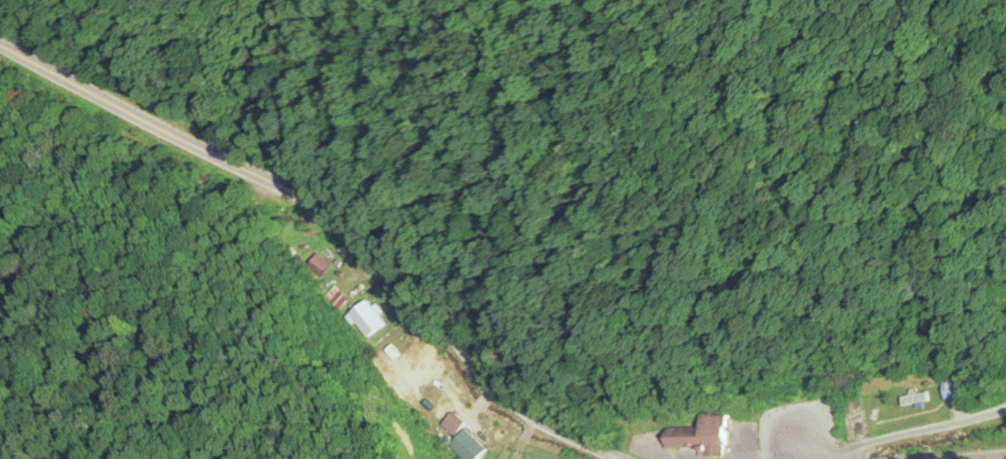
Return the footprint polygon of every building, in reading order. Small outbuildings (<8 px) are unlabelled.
[(330,266),(316,255),(306,269),(320,279),(330,266)] [(348,316),(367,339),(384,325),(365,302),(348,316)] [(376,349),(404,377),(409,371),(382,343),(376,349)] [(944,390),(958,391),(959,381),(945,380),(944,390)] [(879,407),(877,394),(867,395),(869,408),(879,407)] [(464,426),(451,414),(440,426),(453,438),(464,426)] [(663,427),(663,449),(697,449),(697,457),(724,457),(724,415),(698,415),(698,428),(663,427)] [(465,430),(448,447),(461,458),(479,458),(487,451),(465,430)]
